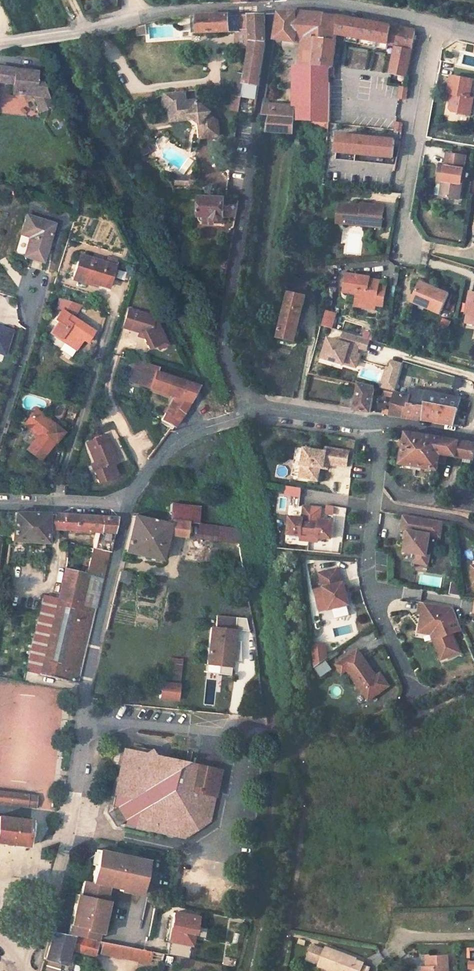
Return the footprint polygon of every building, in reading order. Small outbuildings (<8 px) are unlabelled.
[(301,12),(278,13),(274,39),(300,44),(298,65),(312,66),(329,67),(334,67),(337,35),(339,16),(331,14),(324,14),(301,12)] [(229,15),(190,16),(191,33),(235,32),(236,47),(249,48),(250,42),(250,15),(229,15)] [(264,15),(250,15),(250,42),(249,48),(244,76),(245,76),(244,84),(258,87),(265,42),(264,15)] [(354,38),(357,19),(339,16),(337,35),(354,38)] [(357,19),(354,38),(388,45),(385,64),(409,70),(415,31),(357,19)] [(295,64),(296,120),(313,122),(329,123),(329,110),(329,83),(329,67),(312,66),(298,65),(295,64)] [(12,84),(14,69),(0,67),(0,82),(12,84)] [(12,84),(11,94),(33,96),(32,103),(50,106),(41,82),(35,81),(37,71),(14,69),(12,84)] [(244,76),(235,74),(233,89),(242,90),(244,84),(245,76),(244,76)] [(473,101),(469,100),(472,83),(453,80),(451,95),(454,95),(452,109),(456,113),(470,116),(473,101)] [(329,83),(329,110),(340,110),(340,83),(329,83)] [(397,98),(406,99),(408,87),(398,85),(397,98)] [(242,90),(233,89),(232,95),(241,97),(242,90)] [(185,91),(165,94),(167,111),(170,110),(181,109),(181,115),(189,114),(197,120),(198,118),(209,127),(210,136),(221,135),(219,119),(211,113),(212,111),(197,99),(186,101),(185,91)] [(241,97),(232,95),(229,109),(239,111),(241,97)] [(262,112),(262,115),(268,115),(265,132),(293,134),(294,117),(279,116),(279,104),(264,103),(262,112)] [(279,104),(279,116),(294,117),(294,105),(279,104)] [(181,109),(170,110),(171,122),(191,119),(201,126),(202,137),(210,136),(209,127),(198,118),(197,120),(189,114),(181,115),(181,109)] [(394,131),(401,133),(403,122),(395,121),(394,131)] [(313,122),(312,128),(328,130),(329,123),(313,122)] [(393,159),(394,142),(338,134),(335,151),(393,159)] [(458,203),(465,158),(446,155),(444,169),(439,168),(436,183),(441,184),(441,187),(439,201),(458,203)] [(214,173),(214,187),(228,186),(228,172),(214,173)] [(156,197),(160,206),(166,204),(162,194),(156,197)] [(199,198),(198,216),(204,217),(212,217),(215,221),(219,222),(222,218),(224,199),(199,198)] [(347,206),(340,206),(338,224),(345,225),(347,206)] [(368,209),(347,206),(345,225),(383,229),(385,208),(368,206),(368,209)] [(27,215),(21,234),(29,237),(23,256),(42,262),(54,225),(27,215)] [(204,217),(203,225),(215,226),(215,221),(212,217),(204,217)] [(79,256),(73,275),(91,280),(90,283),(107,288),(115,261),(107,258),(105,264),(79,256)] [(364,308),(376,310),(376,307),(377,301),(385,303),(388,288),(380,287),(380,285),(370,283),(371,279),(371,277),(347,272),(343,291),(356,294),(355,297),(358,301),(365,302),(364,308)] [(73,275),(72,280),(89,285),(90,283),(91,280),(73,275)] [(289,277),(287,293),(306,297),(309,282),(289,277)] [(411,302),(441,316),(451,295),(442,291),(421,281),(411,302)] [(287,293),(278,337),(296,341),(306,297),(287,293)] [(353,306),(364,308),(365,302),(358,301),(355,297),(353,306)] [(60,311),(54,320),(57,322),(51,333),(64,343),(66,340),(77,348),(82,340),(86,342),(93,332),(72,318),(78,309),(80,305),(61,299),(58,309),(60,311)] [(154,316),(129,308),(123,326),(139,331),(137,335),(145,337),(151,349),(158,345),(167,340),(159,325),(153,323),(154,316)] [(327,311),(323,325),(332,328),(336,313),(327,311)] [(440,327),(449,329),(451,320),(442,318),(440,327)] [(11,332),(0,328),(0,353),(4,354),(11,332)] [(360,355),(354,353),(357,347),(366,350),(368,342),(346,334),(343,343),(328,337),(321,356),(356,368),(360,355)] [(64,343),(62,345),(74,353),(77,348),(66,340),(64,343)] [(169,344),(167,340),(158,345),(160,349),(169,344)] [(397,391),(401,362),(386,360),(382,388),(397,391)] [(134,361),(127,381),(139,386),(140,384),(150,388),(156,373),(157,369),(134,361)] [(156,373),(150,388),(173,396),(161,420),(173,426),(173,425),(183,412),(197,386),(156,373)] [(454,377),(453,388),(460,389),(462,378),(454,377)] [(354,410),(354,411),(370,413),(374,387),(359,383),(354,410)] [(425,406),(425,404),(457,411),(460,403),(461,398),(456,397),(457,395),(451,392),(438,389),(437,394),(424,391),(413,387),(411,387),(410,392),(410,394),(409,404),(425,406)] [(383,390),(382,395),(395,398),(396,393),(383,390)] [(392,410),(390,415),(399,417),(404,418),(407,403),(409,404),(410,394),(406,393),(396,391),(396,393),(395,398),(392,410)] [(407,403),(404,418),(423,421),(425,406),(409,404),(407,403)] [(425,404),(425,406),(423,421),(454,426),(457,411),(425,404)] [(62,433),(35,410),(24,424),(38,436),(27,449),(40,460),(62,433)] [(400,464),(437,470),(439,463),(445,464),(446,455),(463,459),(462,462),(467,463),(468,459),(473,460),(473,443),(442,438),(406,432),(400,464)] [(105,435),(89,442),(91,449),(89,450),(94,463),(97,471),(94,472),(98,483),(117,475),(113,465),(112,462),(116,460),(105,435)] [(325,452),(304,449),(300,478),(318,481),(320,468),(323,469),(324,464),(346,467),(349,452),(326,448),(325,452)] [(299,505),(300,486),(284,486),(284,496),(290,496),(290,505),(299,505)] [(171,504),(169,518),(198,522),(199,508),(171,504)] [(325,507),(326,515),(335,514),(334,505),(325,507)] [(312,508),(304,507),(302,519),(289,518),(287,535),(300,536),(300,541),(308,542),(312,508)] [(321,510),(312,508),(308,542),(317,543),(317,539),(330,540),(332,523),(319,521),(321,510)] [(14,512),(10,541),(46,543),(47,529),(48,513),(14,512)] [(43,595),(24,671),(78,684),(94,613),(117,517),(48,513),(47,529),(96,533),(86,574),(79,604),(56,598),(43,595)] [(133,516),(125,551),(160,560),(166,535),(168,524),(133,516)] [(442,522),(404,516),(401,530),(406,530),(408,531),(407,538),(404,552),(418,553),(427,555),(430,535),(440,537),(442,522)] [(168,524),(166,535),(185,537),(187,522),(169,520),(168,524)] [(187,522),(185,537),(239,545),(236,529),(187,522)] [(429,555),(427,555),(418,553),(416,563),(428,565),(429,555)] [(64,568),(56,598),(79,604),(86,574),(64,568)] [(118,578),(117,582),(128,584),(131,573),(120,570),(118,578)] [(336,571),(318,575),(322,590),(324,590),(329,611),(348,606),(343,585),(340,585),(336,571)] [(453,608),(421,603),(419,614),(422,615),(426,615),(424,630),(435,632),(438,639),(434,641),(442,660),(460,653),(448,624),(458,619),(453,608)] [(235,617),(216,615),(215,628),(210,627),(207,664),(231,666),(235,617)] [(426,615),(422,615),(420,633),(432,635),(434,641),(438,639),(435,632),(424,630),(426,615)] [(326,643),(311,644),(313,663),(328,662),(326,643)] [(358,651),(336,666),(342,674),(347,671),(368,701),(385,689),(376,677),(358,651)] [(164,678),(178,681),(183,660),(169,656),(164,678)] [(318,676),(332,672),(329,662),(315,666),(318,676)] [(380,674),(376,677),(385,689),(389,687),(380,674)] [(160,684),(159,699),(176,701),(177,685),(160,684)] [(121,758),(132,751),(123,749),(121,758)] [(122,824),(181,837),(193,830),(206,822),(218,770),(132,751),(121,758),(111,805),(113,806),(110,808),(115,815),(120,823),(123,821),(122,824)] [(32,807),(34,796),(0,792),(0,804),(32,807)] [(26,846),(29,820),(0,817),(0,843),(26,846)] [(145,856),(112,850),(111,857),(106,856),(107,850),(94,847),(93,853),(85,858),(88,862),(91,863),(88,880),(106,884),(139,890),(145,856)] [(97,930),(103,898),(106,884),(88,880),(81,879),(78,894),(76,893),(71,916),(77,917),(76,926),(97,930)] [(103,898),(97,930),(99,930),(105,898),(103,898)] [(173,912),(168,941),(192,946),(197,917),(173,912)] [(76,936),(95,940),(97,930),(76,926),(70,925),(68,935),(76,936)] [(52,931),(44,959),(64,965),(68,949),(93,956),(96,946),(98,941),(95,940),(76,936),(68,935),(52,931)] [(101,947),(100,954),(130,960),(132,948),(102,942),(101,947)] [(187,959),(190,947),(169,943),(166,954),(187,959)] [(333,970),(360,970),(362,966),(363,962),(343,955),(343,953),(326,946),(325,949),(313,944),(308,959),(319,963),(318,966),(333,970)] [(132,948),(130,960),(149,964),(150,961),(160,963),(162,953),(161,953),(132,948)] [(225,957),(224,964),(235,966),(236,960),(225,957)] [(448,957),(427,958),(427,968),(422,968),(422,970),(448,970),(448,957)]
